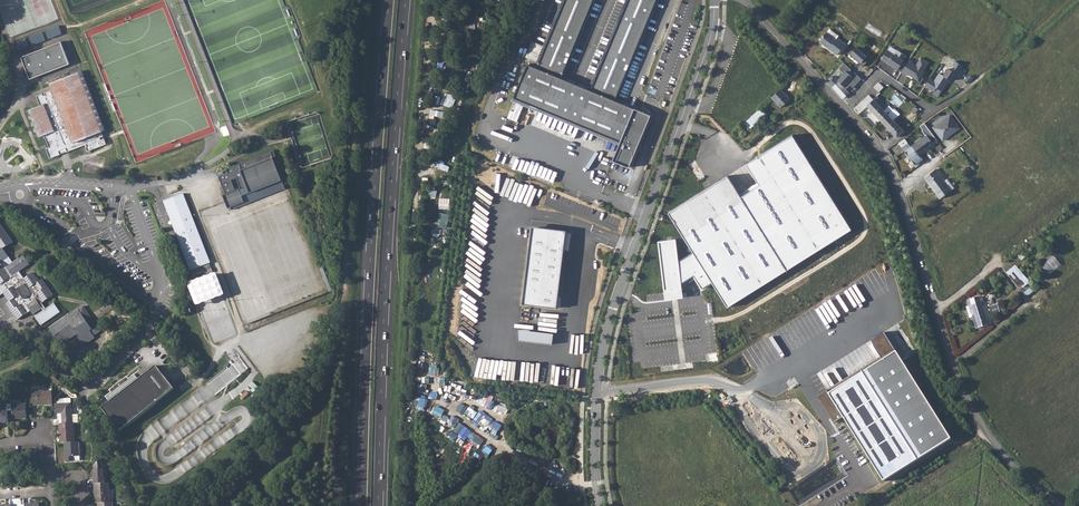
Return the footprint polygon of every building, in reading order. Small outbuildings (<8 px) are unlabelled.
[(591,88),(563,76),(594,0),(563,0),(536,67),(528,64),(513,99),(621,144),(615,159),(628,164),(649,116),(612,101),(654,0),(628,0),(591,88)] [(58,26),(45,30),(48,38),(50,38),(61,34),(58,26)] [(836,39),(828,32),(827,31),(819,41),(837,55),(845,44),(837,37),(836,39)] [(41,32),(29,37),(32,45),(33,44),(43,41),(44,40),(41,32)] [(25,39),(15,42),(18,50),(26,47),(28,46),(25,39)] [(60,41),(21,56),(29,78),(69,63),(64,52),(60,41)] [(856,47),(850,54),(863,66),(870,59),(856,47)] [(888,50),(882,59),(888,63),(889,62),(894,66),(893,67),(898,70),(907,56),(897,50),(894,54),(888,50)] [(912,63),(909,60),(901,72),(906,76),(908,74),(913,77),(915,78),(913,81),(919,85),(923,78),(922,77),(920,76),(924,70),(929,63),(921,57),(916,65),(912,63)] [(840,68),(844,72),(838,79),(839,80),(847,88),(850,85),(853,88),(861,78),(844,63),(840,68)] [(934,81),(930,78),(925,86),(934,92),(936,88),(942,91),(946,84),(946,82),(948,82),(949,79),(951,80),(956,73),(948,68),(944,76),(939,73),(934,81)] [(43,95),(42,93),(36,96),(40,105),(27,111),(38,137),(43,135),(44,138),(45,137),(49,147),(46,148),(50,158),(63,153),(85,144),(86,146),(85,147),(87,151),(91,150),(90,149),(92,148),(92,149),(106,144),(104,139),(100,140),(99,137),(103,136),(101,131),(104,130),(81,71),(48,83),(51,90),(44,93),(45,95),(43,95)] [(831,79),(828,82),(843,98),(849,92),(850,91),(849,91),(847,88),(839,80),(838,79),(835,76),(833,77),(832,76),(830,78),(831,79)] [(879,82),(874,87),(879,92),(884,87),(879,82)] [(781,88),(772,97),(782,108),(791,99),(781,88)] [(869,95),(853,109),(858,114),(868,106),(880,120),(887,113),(891,110),(892,108),(889,105),(888,107),(877,95),(873,99),(869,95)] [(912,123),(920,109),(914,105),(906,119),(912,123)] [(767,113),(761,107),(745,123),(751,129),(767,113)] [(887,113),(880,120),(892,132),(897,137),(904,130),(893,119),(899,113),(894,108),(890,113),(887,113)] [(936,125),(945,138),(949,135),(949,134),(961,124),(952,113),(936,125)] [(929,132),(915,143),(922,154),(923,153),(932,146),(931,145),(936,141),(929,132)] [(677,238),(659,240),(666,299),(667,299),(672,298),(675,298),(678,298),(683,297),(684,297),(683,284),(695,276),(703,289),(714,282),(729,306),(836,239),(852,229),(793,135),(756,158),(748,164),(761,185),(742,197),(728,176),(712,186),(670,212),(695,252),(680,261),(677,238)] [(905,138),(899,142),(915,165),(920,161),(926,157),(924,154),(923,154),(922,154),(915,144),(914,145),(909,138),(906,140),(905,138)] [(219,175),(232,209),(285,189),(271,157),(219,175)] [(967,166),(962,170),(967,177),(972,173),(967,166)] [(924,177),(940,199),(951,190),(944,181),(935,169),(924,177)] [(163,201),(190,270),(195,268),(201,266),(202,269),(202,271),(210,267),(208,263),(210,262),(183,193),(163,201)] [(3,293),(9,301),(6,303),(18,319),(30,310),(33,314),(41,308),(42,310),(34,316),(40,325),(60,312),(53,303),(45,308),(41,302),(52,295),(41,279),(39,281),(33,272),(24,279),(19,271),(29,264),(23,255),(12,263),(3,248),(12,241),(0,224),(0,225),(0,295),(3,293)] [(527,228),(519,306),(557,311),(568,234),(527,228)] [(8,248),(12,254),(18,249),(14,244),(8,248)] [(1054,255),(1043,264),(1050,274),(1062,264),(1054,255)] [(1019,277),(1026,285),(1031,281),(1016,264),(1008,271),(1015,280),(1019,277)] [(225,295),(217,273),(189,283),(197,305),(225,295)] [(967,300),(969,305),(972,317),(974,316),(976,322),(974,323),(976,328),(988,325),(988,323),(981,301),(983,301),(982,295),(967,300)] [(992,305),(994,313),(1000,312),(999,304),(992,305)] [(68,314),(48,328),(59,343),(64,340),(65,341),(75,334),(83,345),(94,338),(93,335),(100,331),(83,306),(69,316),(68,314)] [(520,329),(519,340),(553,343),(554,332),(520,329)] [(896,352),(829,393),(884,480),(951,439),(896,352)] [(109,402),(101,408),(119,431),(173,389),(156,366),(147,372),(138,379),(134,373),(128,378),(126,376),(109,389),(110,391),(104,396),(109,402)] [(61,382),(51,375),(51,382),(58,387),(61,382)] [(52,404),(51,390),(32,391),(30,391),(31,403),(33,403),(33,405),(52,404)] [(61,413),(62,423),(73,422),(77,422),(77,414),(71,415),(70,398),(64,399),(64,403),(56,404),(57,413),(61,413)] [(9,411),(8,411),(8,419),(27,418),(26,404),(12,405),(12,411),(9,411)] [(0,413),(0,423),(8,422),(8,419),(8,411),(3,411),(3,413),(0,413)] [(62,423),(59,423),(60,442),(64,442),(74,442),(74,429),(73,422),(62,423)] [(74,442),(64,442),(65,461),(73,460),(73,456),(79,456),(79,441),(77,441),(74,442)] [(93,470),(94,483),(105,483),(105,479),(103,479),(102,469),(101,458),(94,464),(94,470),(93,470)] [(105,483),(94,483),(95,503),(98,503),(109,502),(108,483),(105,483)]
